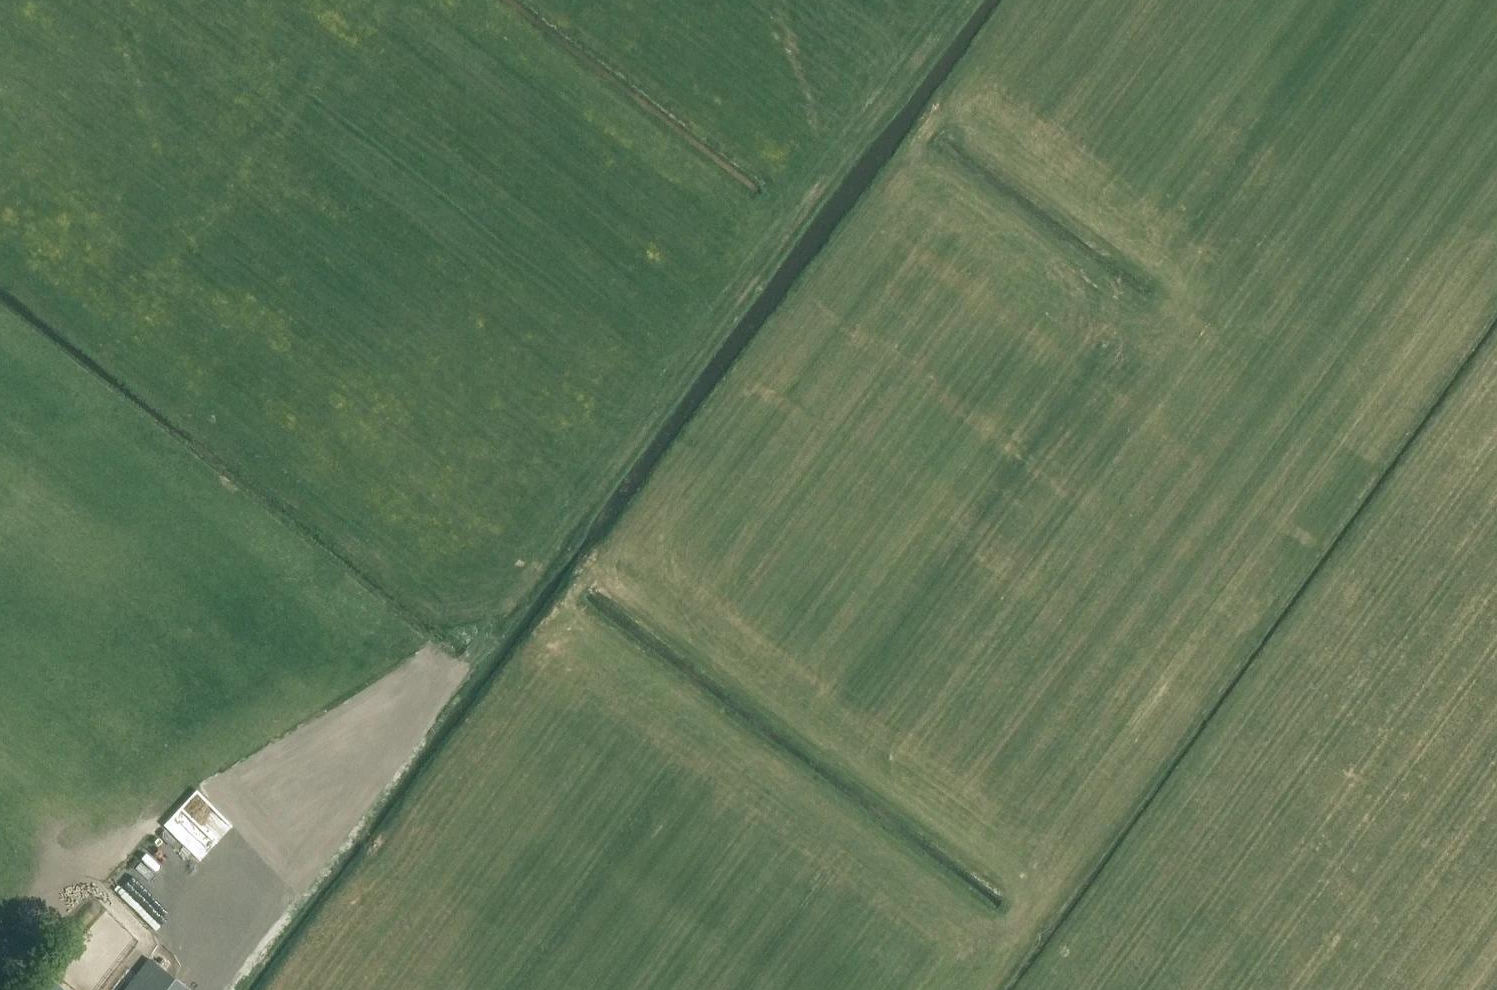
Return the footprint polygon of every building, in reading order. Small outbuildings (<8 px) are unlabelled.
[(128,989),(188,989),(151,961),(128,989)] [(47,979),(39,989),(61,989),(47,979)]
